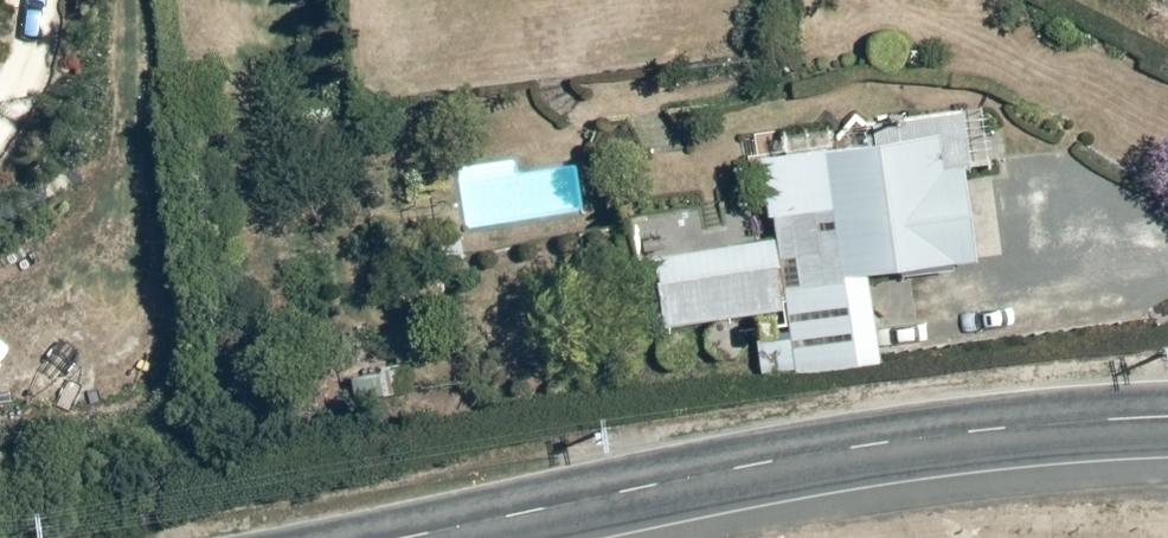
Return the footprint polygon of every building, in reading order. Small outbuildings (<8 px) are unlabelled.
[(773,238),(651,255),(660,325),(780,308),(789,372),(881,360),(869,270),(973,256),(961,165),(942,168),(936,128),(761,151),(773,238)]
